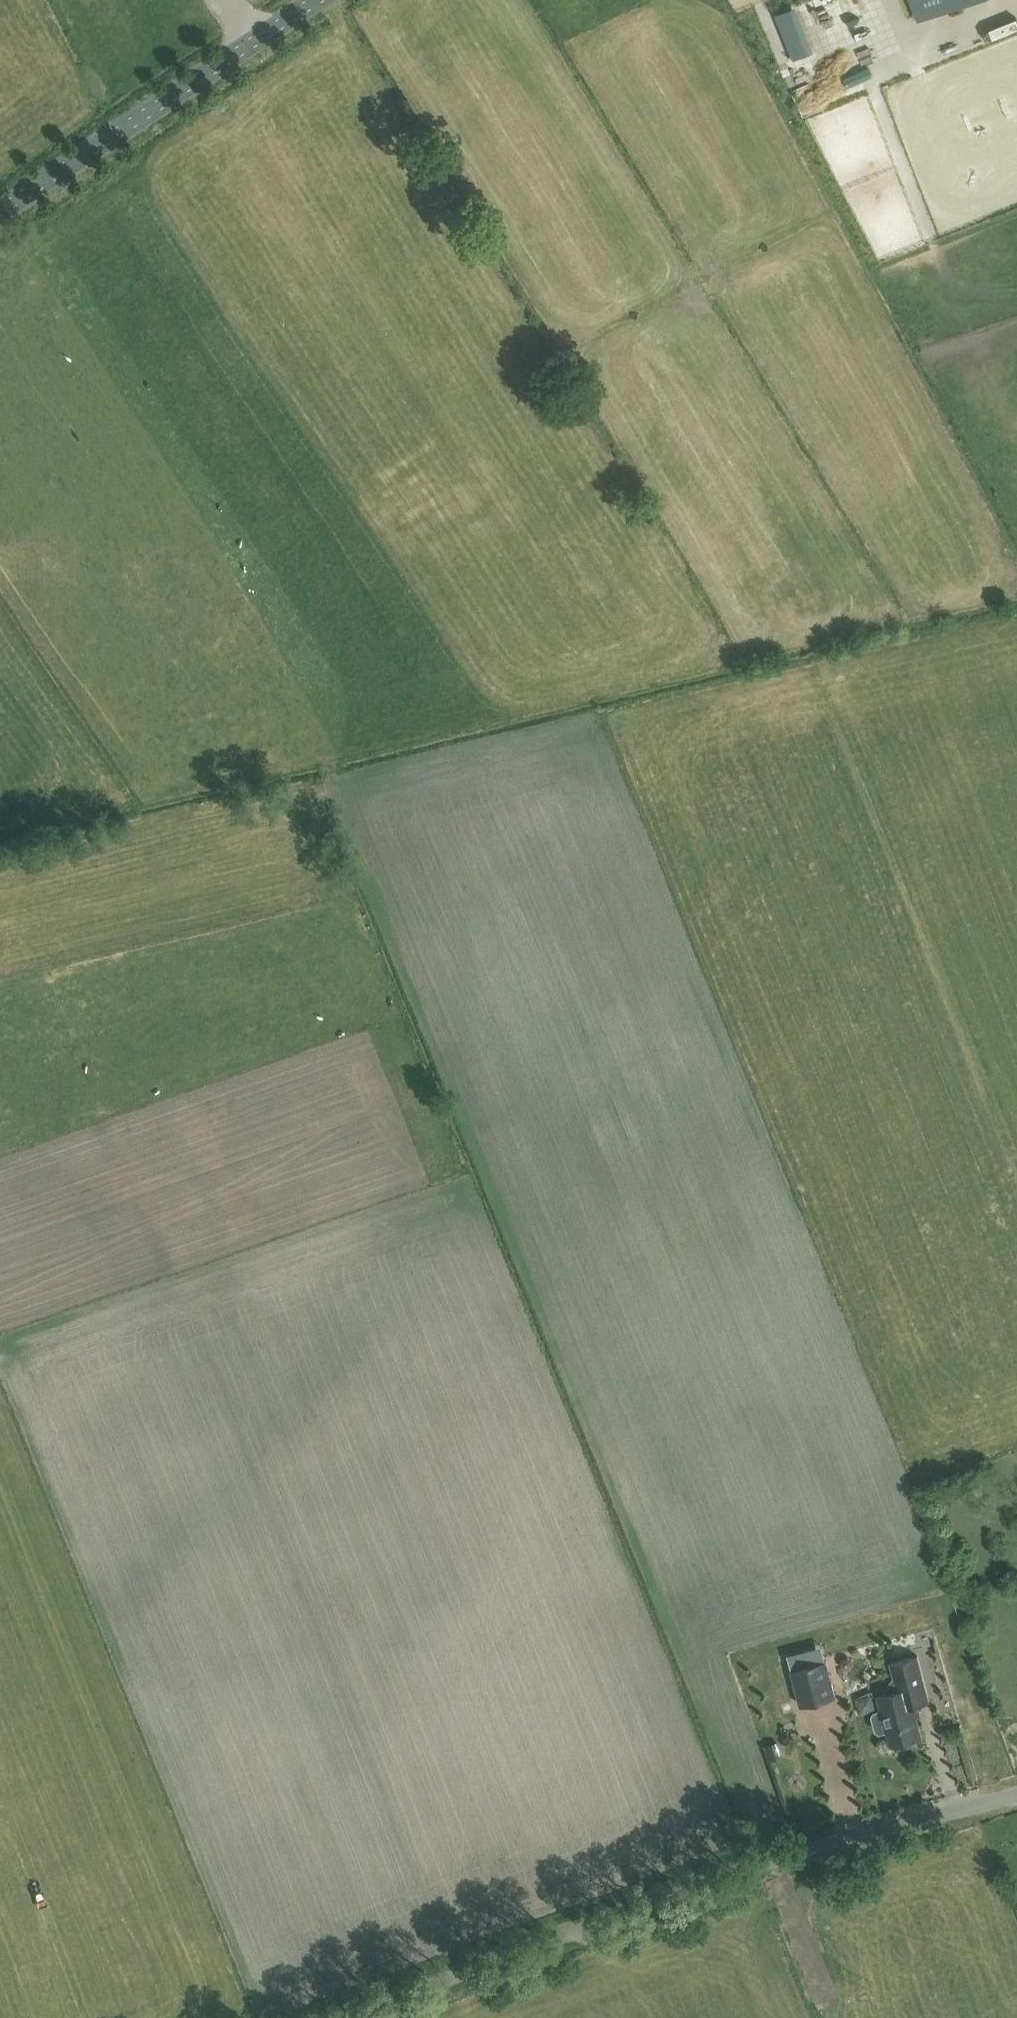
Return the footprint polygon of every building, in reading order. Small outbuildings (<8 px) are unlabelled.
[(922,17),(964,0),(915,0),(922,17)] [(922,1736),(916,1717),(921,1715),(918,1704),(930,1701),(918,1655),(892,1662),(895,1676),(899,1690),(877,1696),(881,1710),(874,1712),(872,1715),(876,1730),(879,1732),(886,1730),(890,1744),(922,1736)] [(835,1694),(826,1661),(792,1670),(800,1704),(835,1694)] [(767,1759),(776,1754),(769,1738),(759,1743),(767,1759)] [(829,1761),(833,1779),(844,1777),(839,1758),(829,1761)]
